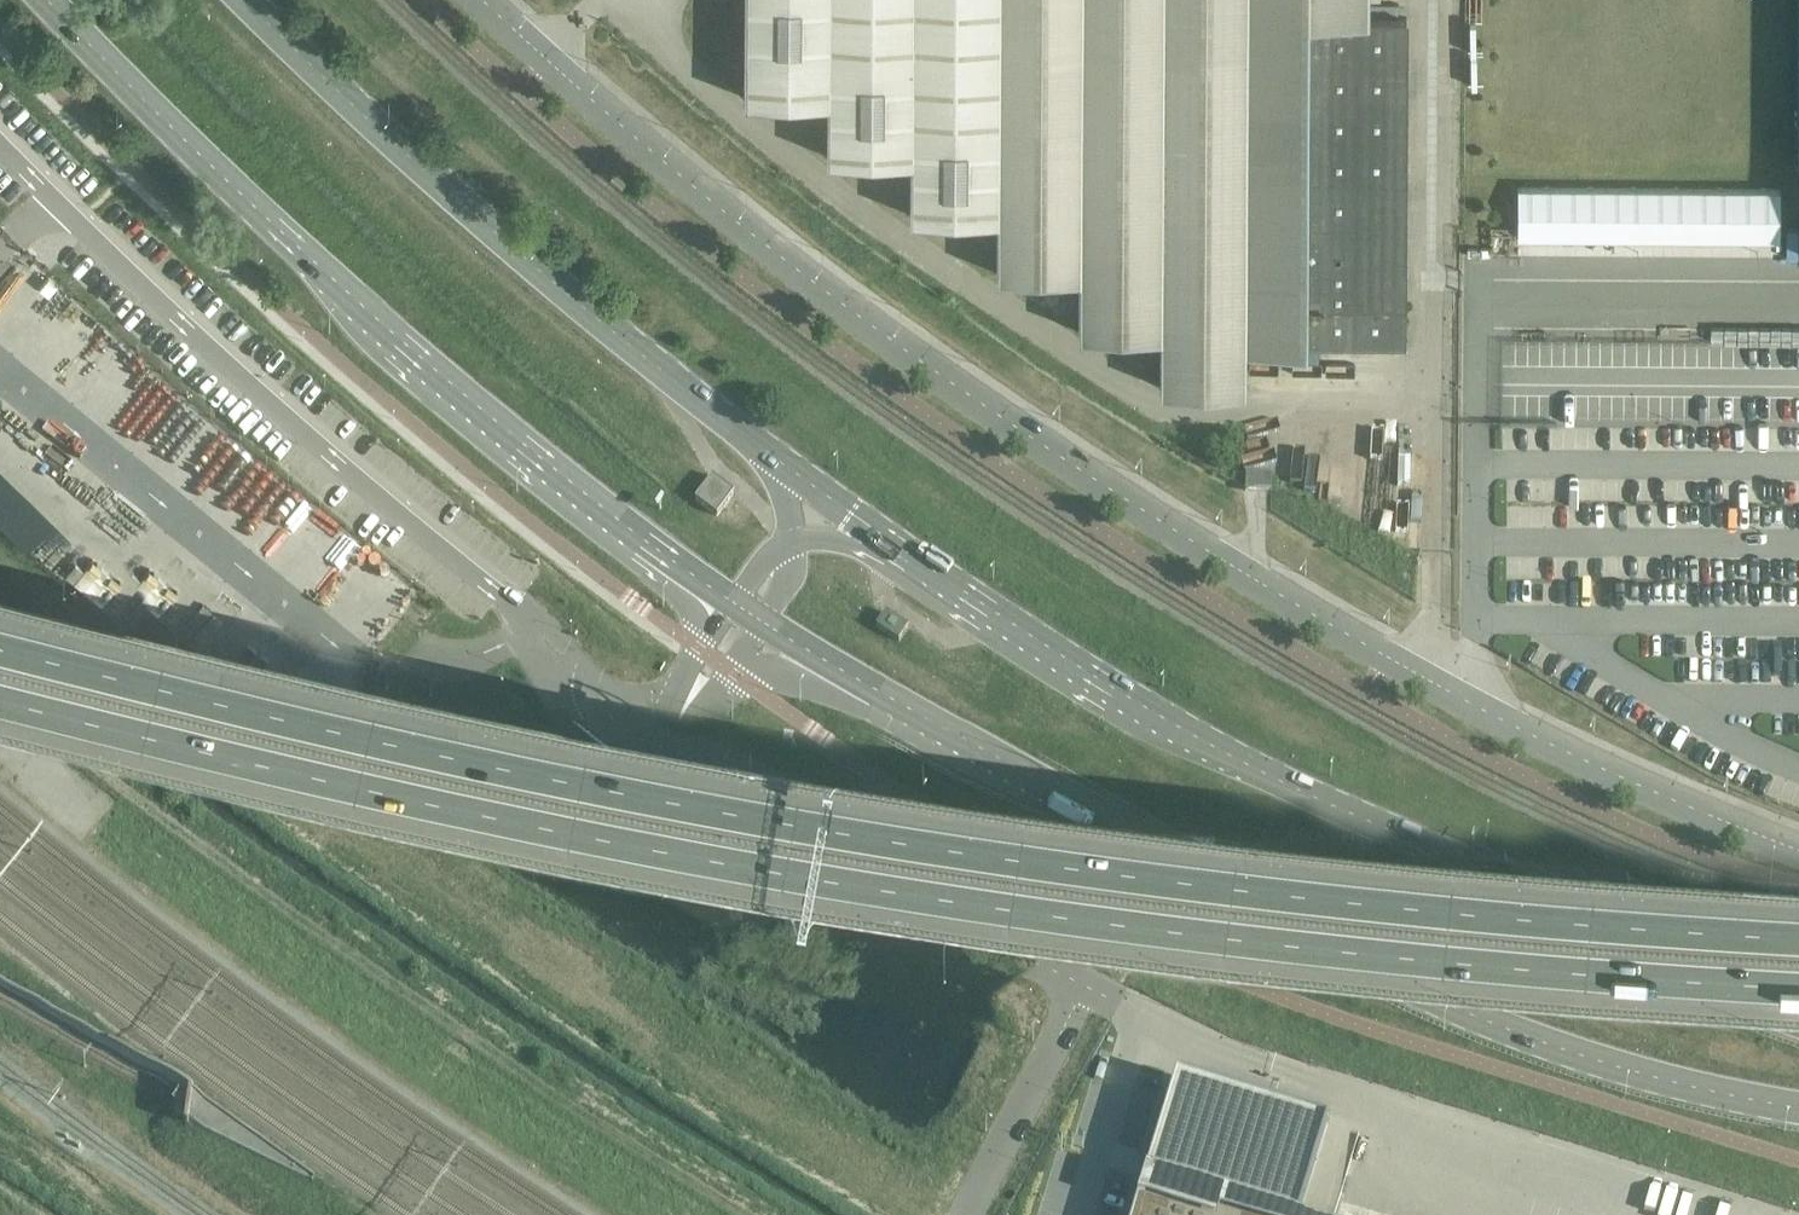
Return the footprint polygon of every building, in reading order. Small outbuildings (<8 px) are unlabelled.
[(1370,0),(746,0),(745,98),(828,99),(828,157),(911,157),(911,215),(998,216),(997,273),(1079,274),(1079,332),(1161,332),(1160,388),(1247,388),(1247,345),(1310,345),(1311,17),(1369,17),(1370,0)] [(1407,18),(1369,17),(1311,17),(1310,345),(1405,345),(1407,18)] [(1780,187),(1518,185),(1518,239),(1779,241),(1780,187)] [(1272,490),(1272,474),(1246,474),(1246,490),(1272,490)] [(717,516),(734,493),(712,477),(695,500),(717,516)] [(1188,1076),(1174,1121),(1176,1122),(1168,1147),(1160,1171),(1152,1168),(1137,1214),(1305,1214),(1336,1118),(1260,1093),(1258,1101),(1234,1093),(1235,1091),(1188,1076)]
